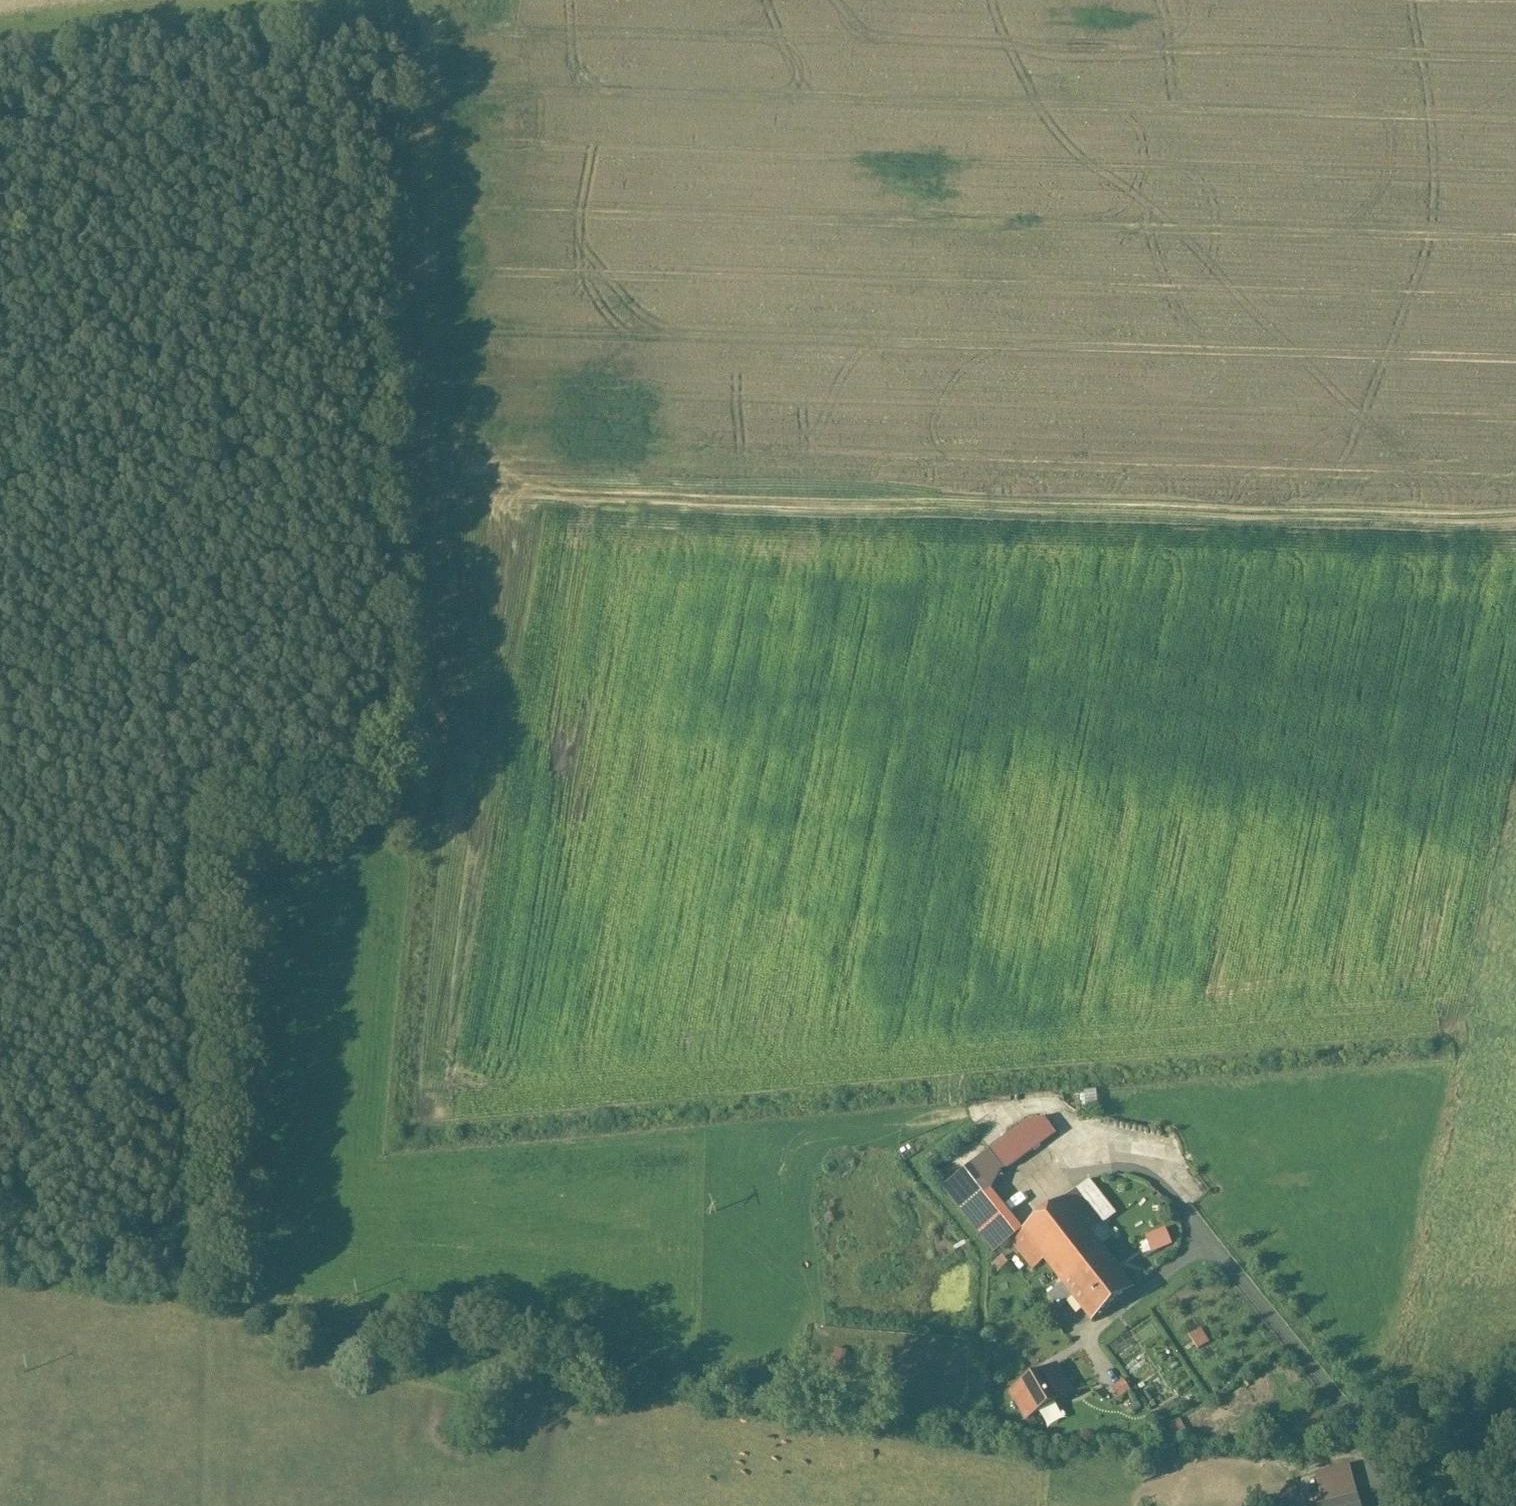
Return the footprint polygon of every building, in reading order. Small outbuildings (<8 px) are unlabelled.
[(963,1213),(992,1192),(985,1182),(1041,1142),(1029,1126),(996,1149),(993,1146),(985,1152),(987,1154),(943,1187),(963,1213)] [(1063,1199),(1090,1234),(1104,1223),(1077,1189),(1063,1199)] [(1023,1231),(1037,1219),(1027,1207),(1013,1219),(992,1192),(963,1213),(995,1254),(1011,1240),(1033,1269),(1045,1260),(1023,1231)] [(1090,1234),(1063,1199),(1037,1219),(1023,1231),(1045,1260),(1049,1265),(1090,1234)] [(1158,1251),(1179,1242),(1172,1225),(1151,1233),(1158,1251)] [(1063,1283),(1073,1296),(1092,1322),(1132,1289),(1090,1234),(1049,1265),(1063,1283)] [(1073,1296),(1063,1283),(1048,1295),(1058,1308),(1073,1296)] [(1152,1398),(1167,1389),(1130,1329),(1114,1339),(1131,1368),(1133,1367),(1152,1398)] [(1079,1403),(1056,1364),(1010,1391),(1032,1430),(1079,1403)] [(1131,1378),(1119,1385),(1125,1395),(1137,1387),(1131,1378)] [(1186,1416),(1173,1422),(1179,1437),(1193,1431),(1186,1416)] [(1328,1470),(1336,1502),(1358,1496),(1349,1464),(1328,1470)] [(1358,1496),(1336,1502),(1322,1505),(1360,1505),(1358,1496)]
